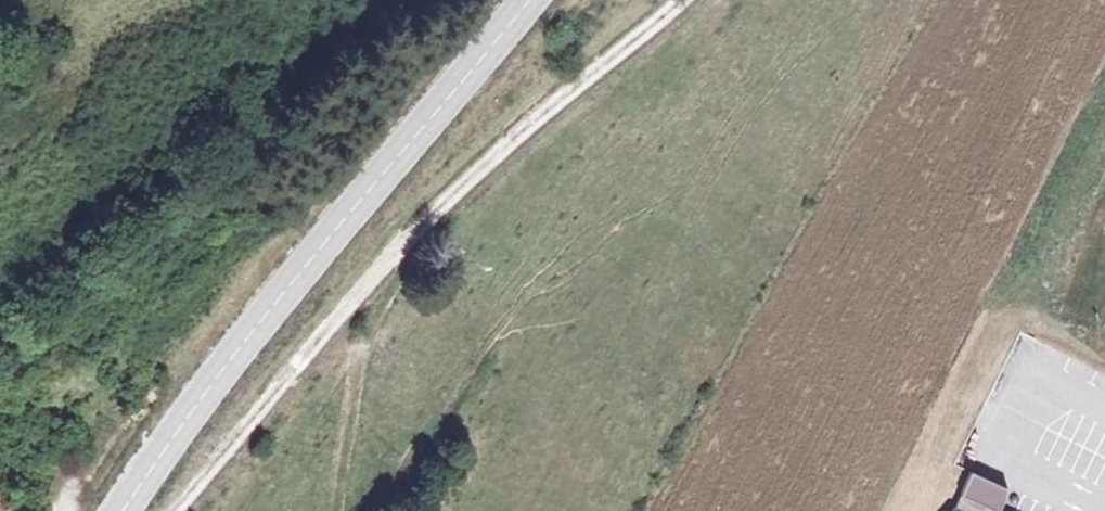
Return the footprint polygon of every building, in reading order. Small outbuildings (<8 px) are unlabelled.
[(1008,490),(974,472),(971,478),(964,492),(998,510),(1006,495),(1008,490)] [(964,492),(954,510),(1001,510),(998,510),(964,492)]
